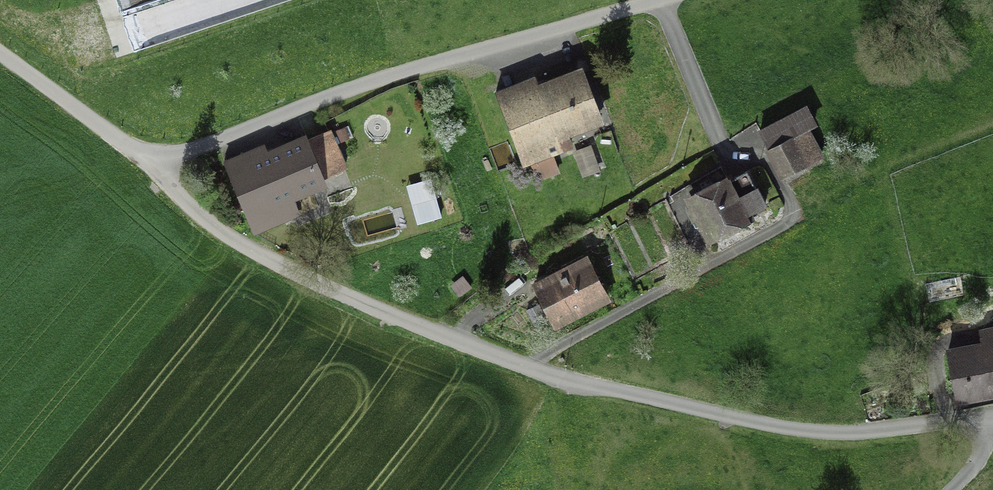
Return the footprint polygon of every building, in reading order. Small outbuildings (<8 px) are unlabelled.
[(595,118),(579,75),(497,106),(520,166),(560,151),(559,150),(569,146),(563,130),(594,118),(595,118)] [(802,110),(758,133),(780,175),(818,156),(805,131),(811,128),(802,110)] [(342,170),(326,132),(314,137),(304,142),(304,141),(277,152),(248,165),(243,154),(222,163),(252,233),(291,217),(283,196),(320,180),(342,170)] [(745,216),(763,207),(745,172),(727,182),(726,180),(688,200),(692,208),(685,212),(691,223),(698,219),(707,237),(712,240),(748,222),(745,216)] [(584,262),(532,288),(540,304),(552,326),(603,299),(584,262)] [(547,326),(536,306),(525,312),(536,332),(547,326)] [(986,329),(989,347),(945,355),(954,399),(987,393),(992,392),(992,327),(986,329)]
